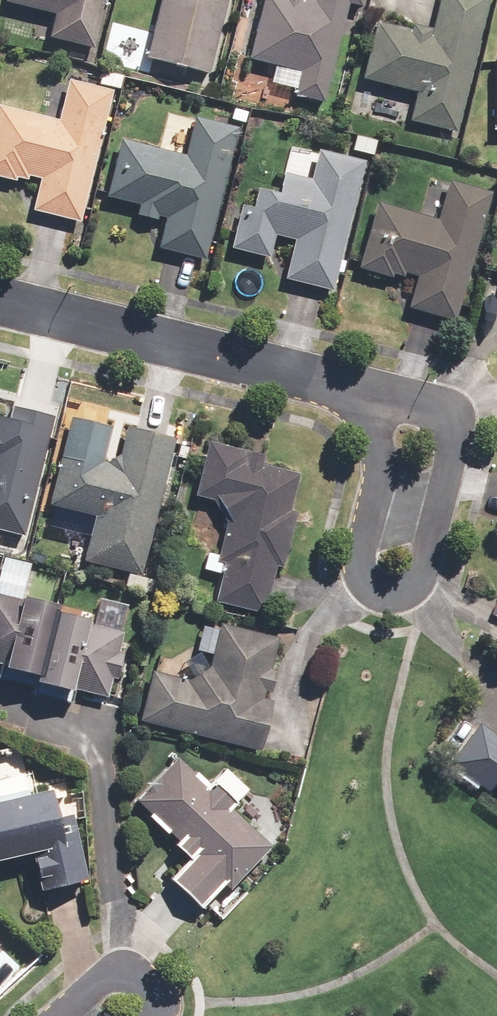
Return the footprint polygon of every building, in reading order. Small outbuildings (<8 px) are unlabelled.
[(104,0),(6,0),(6,2),(55,14),(49,37),(93,48),(104,0)] [(208,73),(226,0),(161,0),(147,59),(208,73)] [(249,59),(300,71),(295,96),(324,102),(347,2),(361,5),(362,0),(263,0),(249,59)] [(487,0),(440,0),(433,29),(412,24),(411,30),(375,22),(362,78),(418,91),(411,122),(455,133),(487,0)] [(111,89),(68,79),(58,121),(0,108),(0,178),(23,184),(26,173),(41,176),(33,210),(80,221),(111,89)] [(205,260),(237,129),(192,118),(184,154),(120,139),(106,196),(138,204),(135,214),(162,221),(155,248),(205,260)] [(331,292),(363,161),(318,150),(311,181),(284,174),(279,193),(257,187),(252,209),(240,206),(230,247),(268,256),(274,234),(297,239),(286,281),(331,292)] [(455,319),(490,192),(450,181),(439,219),(378,202),(359,268),(401,279),(403,273),(417,277),(408,306),(455,319)] [(52,415),(0,403),(0,404),(0,529),(23,534),(52,415)] [(141,573),(174,437),(117,424),(107,463),(61,452),(48,505),(94,516),(84,560),(141,573)] [(289,510),(298,473),(262,464),(264,456),(209,443),(196,495),(232,504),(218,563),(225,564),(216,599),(265,611),(276,566),(281,568),(295,511),(289,510)] [(0,595),(0,665),(37,674),(35,681),(106,698),(123,630),(55,613),(57,609),(0,595)] [(152,671),(139,721),(261,751),(274,702),(267,700),(274,670),(269,669),(277,636),(221,623),(205,685),(152,671)] [(496,787),(496,736),(480,723),(455,756),(496,787)] [(270,845),(176,758),(134,802),(190,854),(168,878),(200,908),(223,883),(230,889),(270,845)] [(0,801),(0,859),(31,851),(40,891),(84,880),(69,815),(57,818),(50,789),(0,801)]
